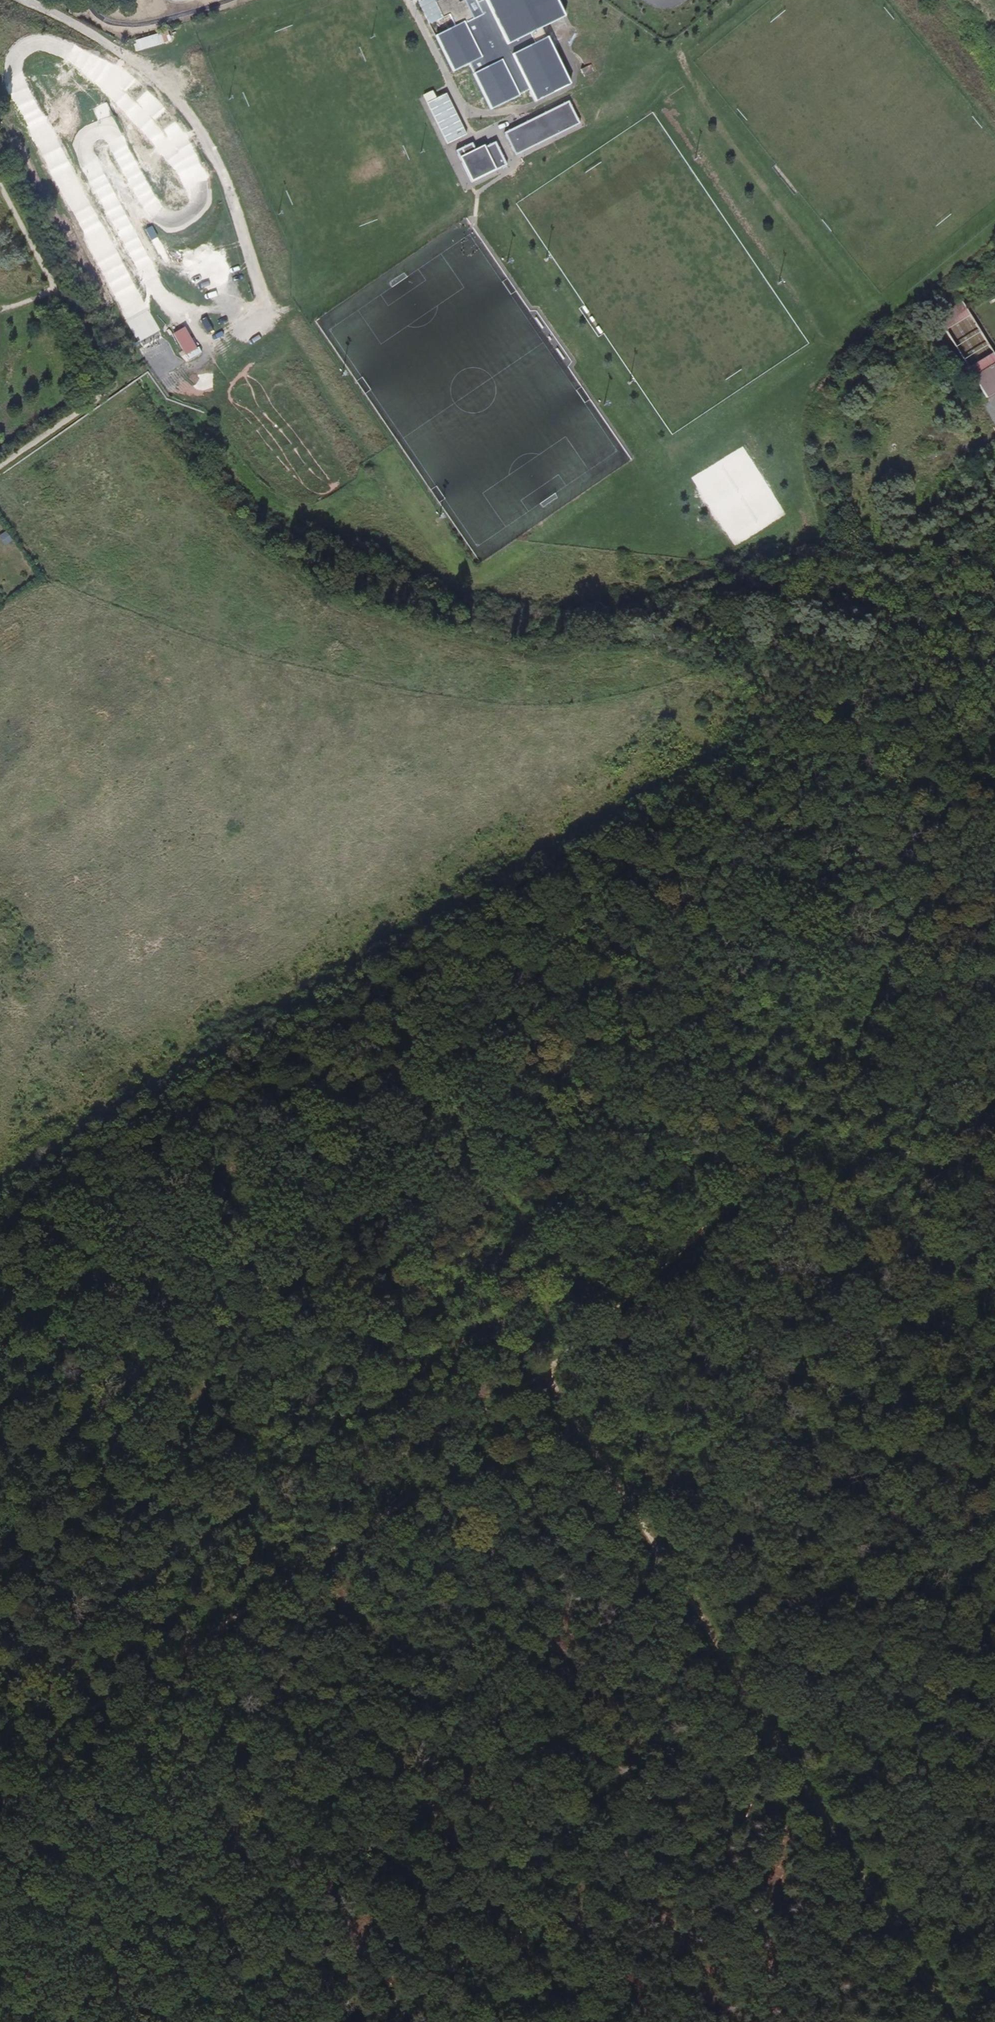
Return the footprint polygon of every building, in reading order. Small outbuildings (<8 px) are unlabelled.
[(544,29),(567,18),(559,0),(487,0),(480,4),(481,7),(473,11),(468,1),(462,4),(460,0),(451,0),(450,0),(444,0),(438,3),(445,18),(453,15),(459,27),(436,38),(453,73),(469,65),(491,111),(531,92),(537,103),(572,86),(544,29)] [(597,74),(593,66),(583,71),(586,79),(597,74)] [(467,137),(447,96),(428,105),(448,146),(467,137)] [(473,164),(531,136),(522,118),(464,147),(466,151),(472,164),(473,164)] [(472,164),(466,151),(462,153),(460,149),(453,152),(463,173),(473,168),(471,164),(472,164)] [(959,308),(934,323),(984,404),(994,397),(994,368),(959,308)] [(185,327),(173,333),(185,355),(197,349),(185,327)]
